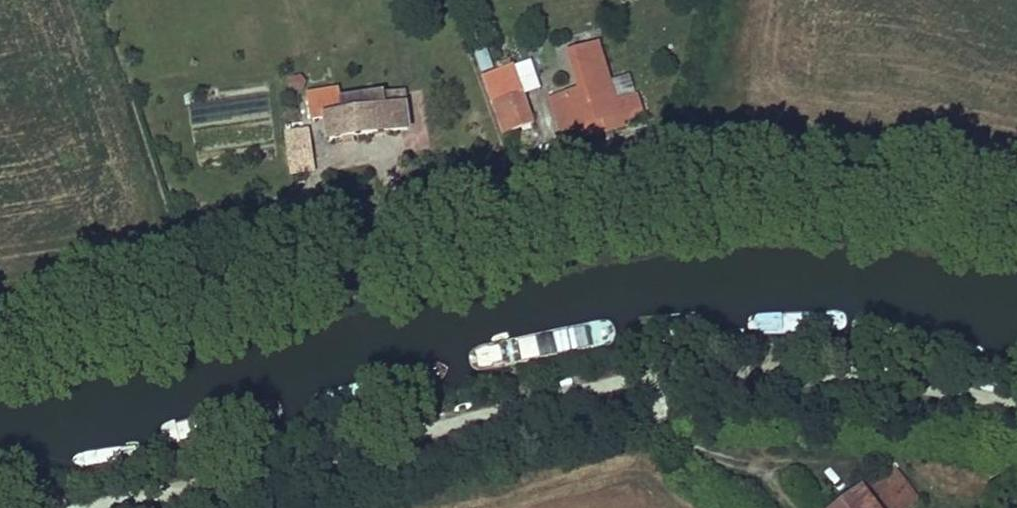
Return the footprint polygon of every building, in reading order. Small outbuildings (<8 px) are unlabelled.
[(599,46),(570,55),(582,92),(552,102),(562,134),(581,126),(582,128),(604,120),(608,133),(626,126),(599,46)] [(516,64),(485,75),(494,104),(526,93),(516,64)] [(489,102),(481,78),(473,80),(477,94),(478,93),(482,104),(489,102)] [(340,87),(309,91),(313,119),(327,118),(330,141),(421,127),(418,104),(414,105),(413,100),(417,100),(416,88),(376,94),(375,87),(367,88),(368,95),(341,99),(340,87)] [(526,93),(494,104),(504,133),(535,121),(526,93)] [(608,133),(604,120),(582,128),(586,141),(608,133)] [(307,130),(288,133),(294,171),(313,169),(307,130)] [(841,507),(917,507),(922,504),(894,468),(841,507)]
